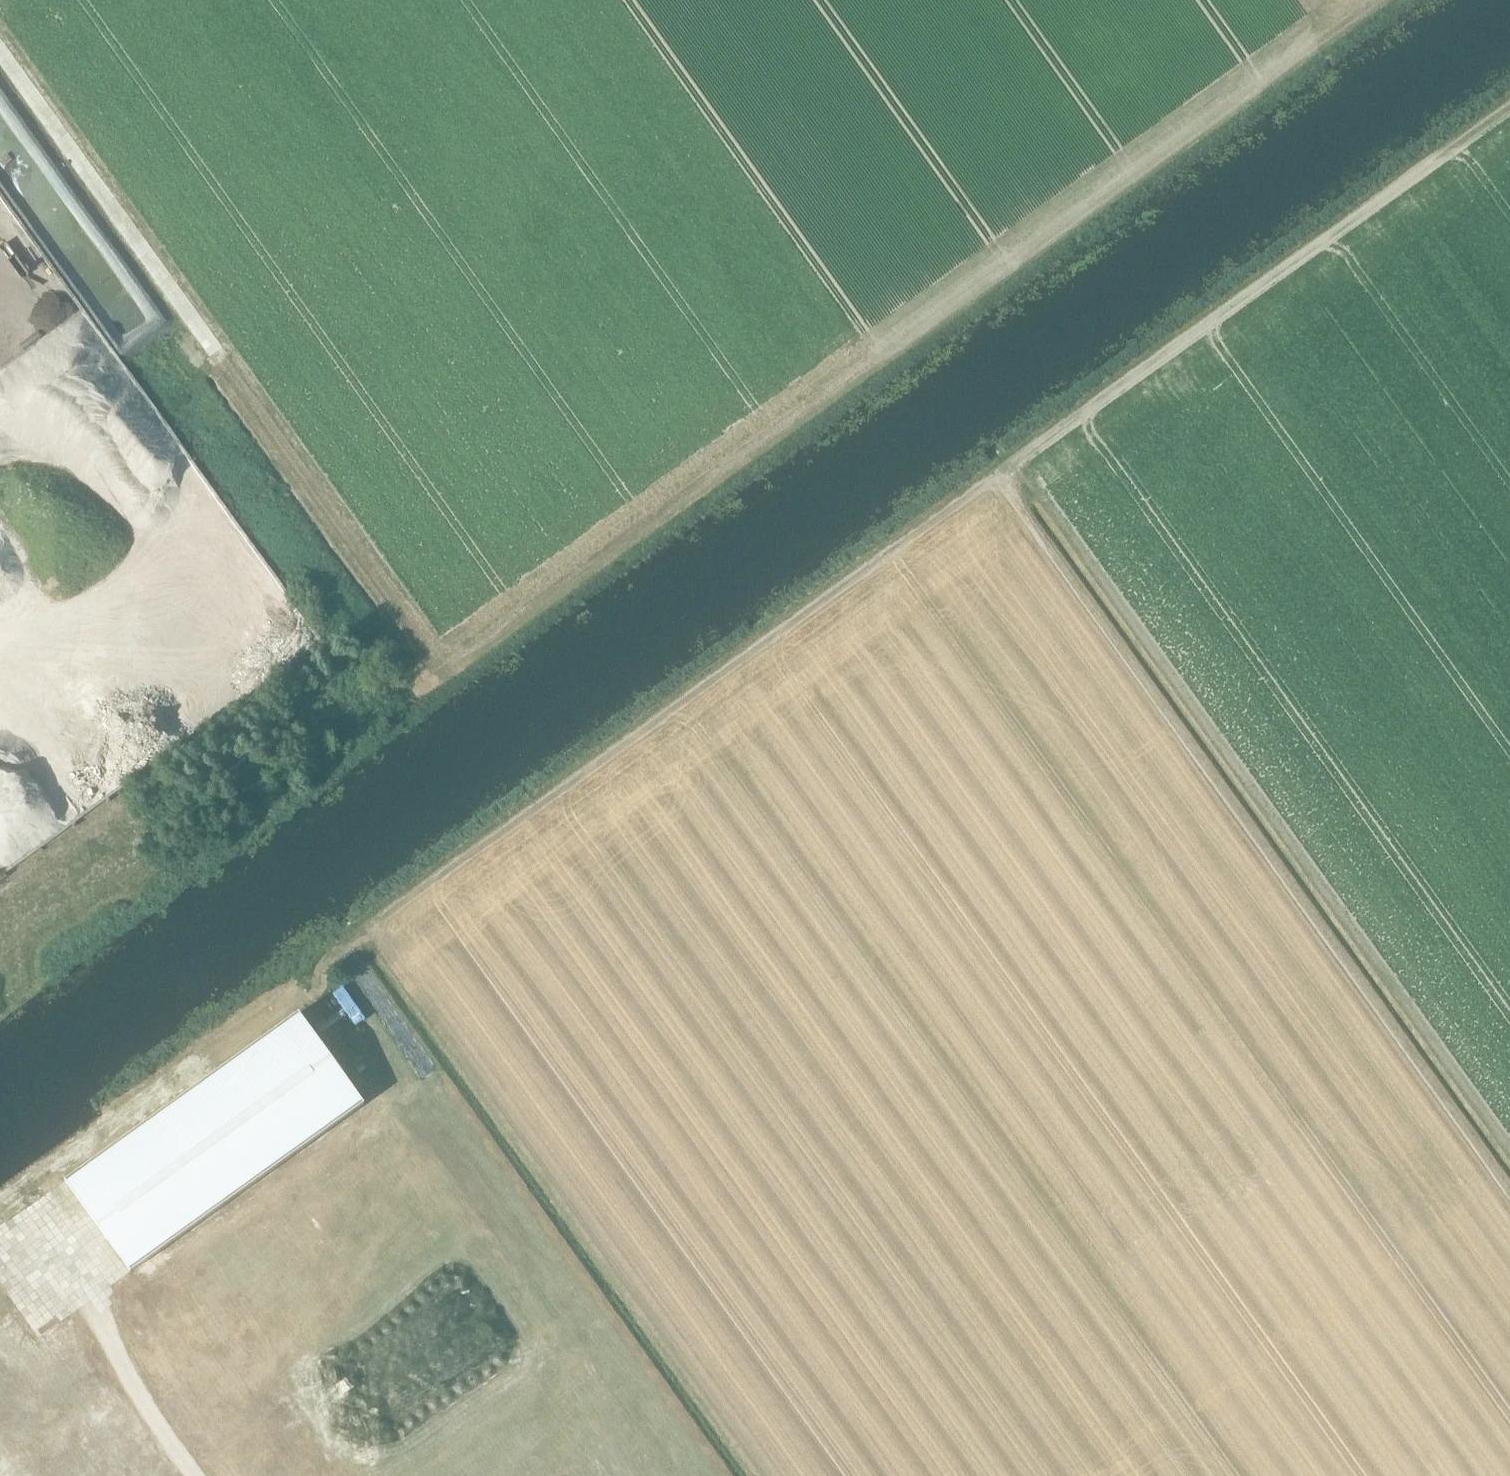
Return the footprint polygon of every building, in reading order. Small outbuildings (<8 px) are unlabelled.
[(32,369),(35,381),(54,376),(50,364),(32,369)] [(364,1104),(299,1013),(65,1181),(131,1272),(364,1104)]
